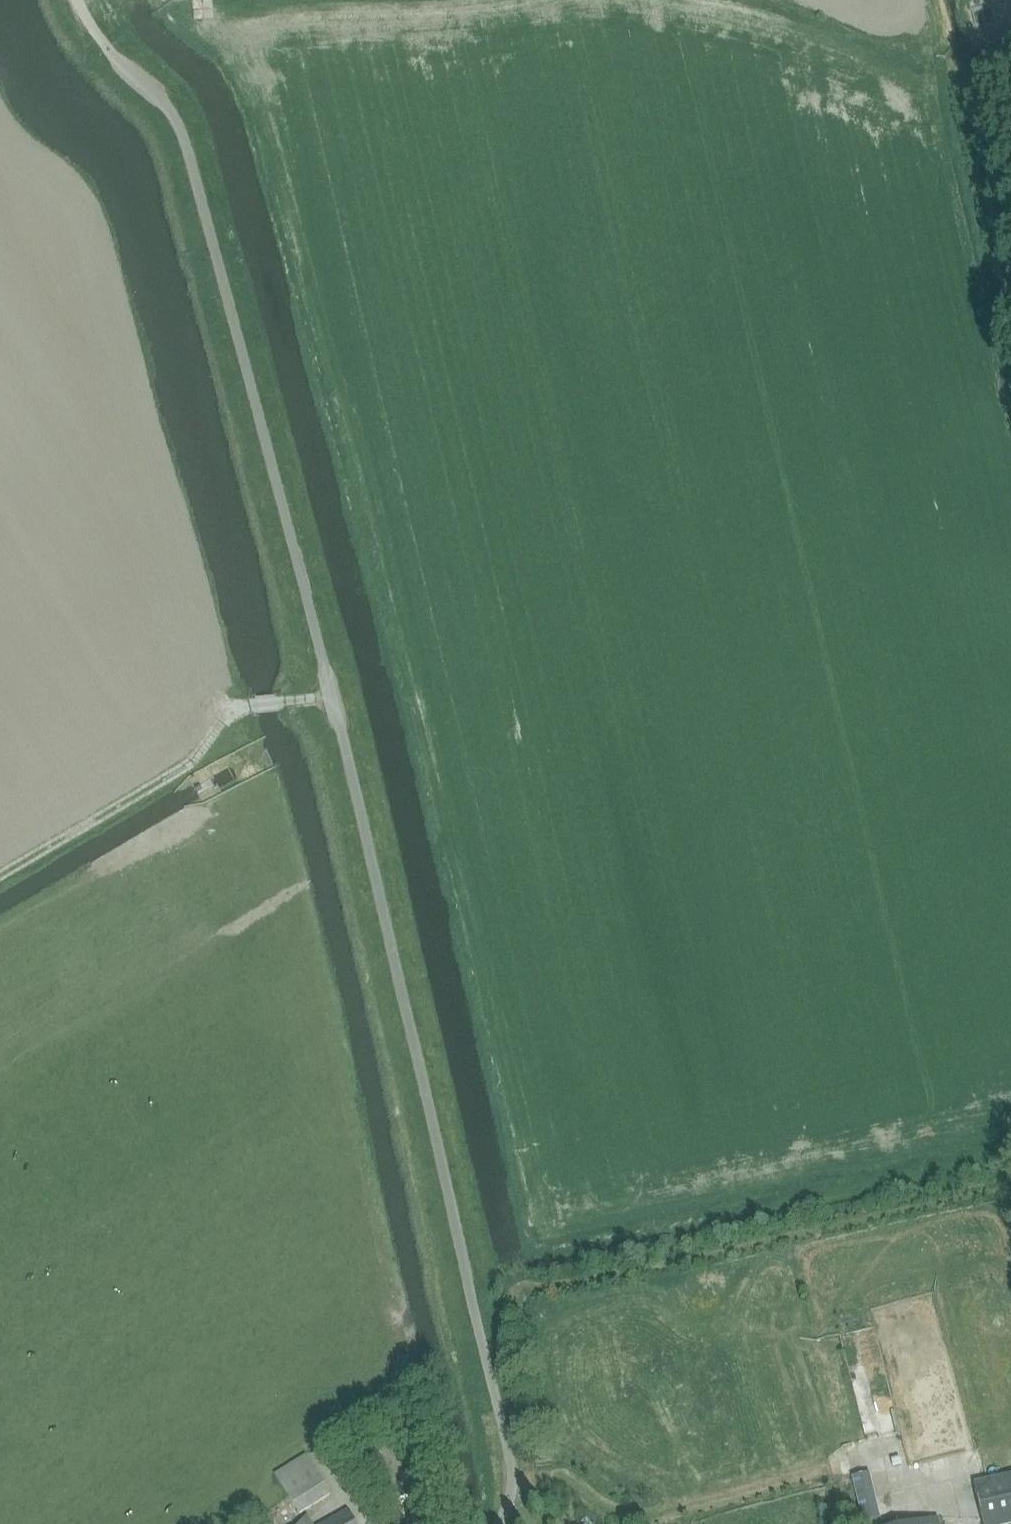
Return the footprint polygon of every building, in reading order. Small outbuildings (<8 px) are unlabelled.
[(275,1474),(287,1493),(300,1514),(330,1494),(318,1474),(306,1455),(275,1474)] [(870,1474),(851,1478),(862,1523),(863,1523),(881,1520),(870,1474)] [(974,1484),(983,1523),(1010,1523),(1010,1475),(974,1484)] [(348,1511),(324,1523),(355,1523),(348,1511)]
